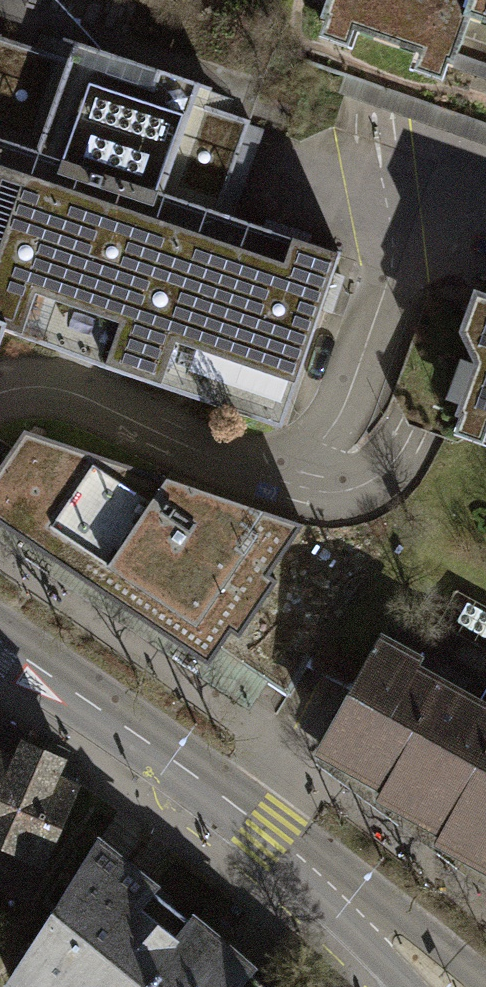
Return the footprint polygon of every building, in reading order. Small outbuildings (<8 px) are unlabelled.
[(65,59),(72,40),(197,85),(191,101),(247,121),(273,48),(137,0),(0,0),(0,36),(65,59)] [(318,18),(485,77),(485,0),(324,0),(318,18)] [(318,18),(304,61),(485,126),(485,77),(318,18)] [(247,121),(191,101),(197,85),(72,40),(65,59),(0,36),(0,342),(3,335),(255,425),(273,431),(336,255),(315,248),(214,212),(247,121)] [(469,290),(464,305),(457,331),(471,363),(452,412),(481,426),(485,427),(485,296),(469,290)] [(452,442),(481,426),(452,412),(471,363),(457,331),(464,305),(448,300),(426,292),(392,401),(412,427),(452,442)] [(0,461),(0,525),(131,620),(207,664),(227,632),(236,637),(274,582),(266,570),(298,525),(218,496),(22,427),(0,461)] [(409,675),(416,662),(376,642),(315,762),(376,795),(371,804),(434,838),(429,848),(485,879),(485,718),(409,675)] [(25,901),(72,787),(50,776),(59,760),(23,741),(0,724),(0,888),(25,901)] [(220,946),(95,842),(6,979),(16,986),(184,986),(220,946)] [(220,946),(184,986),(266,986),(220,946)]
